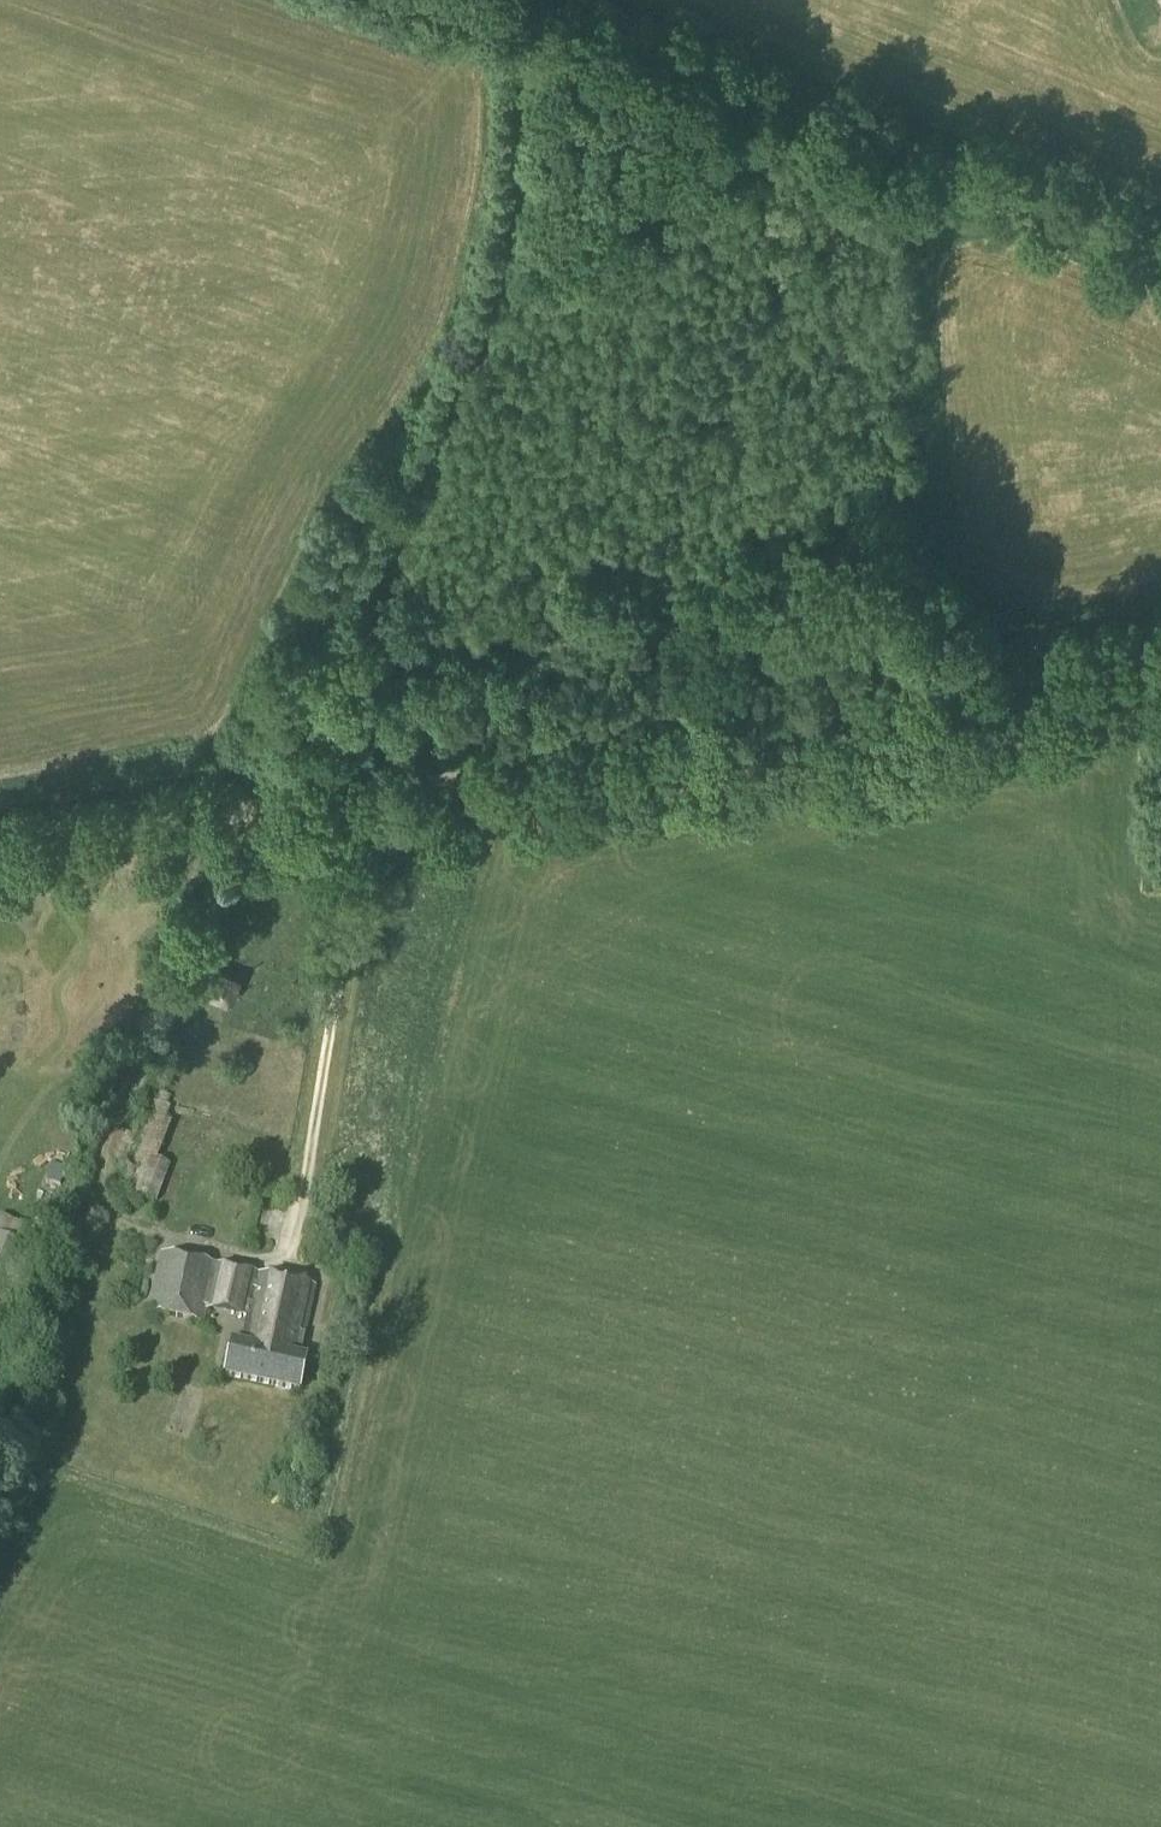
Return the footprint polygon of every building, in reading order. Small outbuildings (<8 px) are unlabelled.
[(214,989),(236,1002),(248,981),(225,969),(214,989)] [(156,1202),(170,1166),(157,1161),(171,1124),(163,1121),(169,1107),(165,1105),(168,1097),(162,1095),(158,1103),(156,1103),(122,1189),(156,1202)] [(39,1255),(0,1237),(0,1303),(13,1309),(39,1255)] [(301,1336),(311,1287),(157,1254),(144,1313),(199,1325),(204,1301),(245,1310),(238,1346),(228,1344),(221,1378),(296,1394),(303,1360),(297,1359),(302,1336),(301,1336)]
